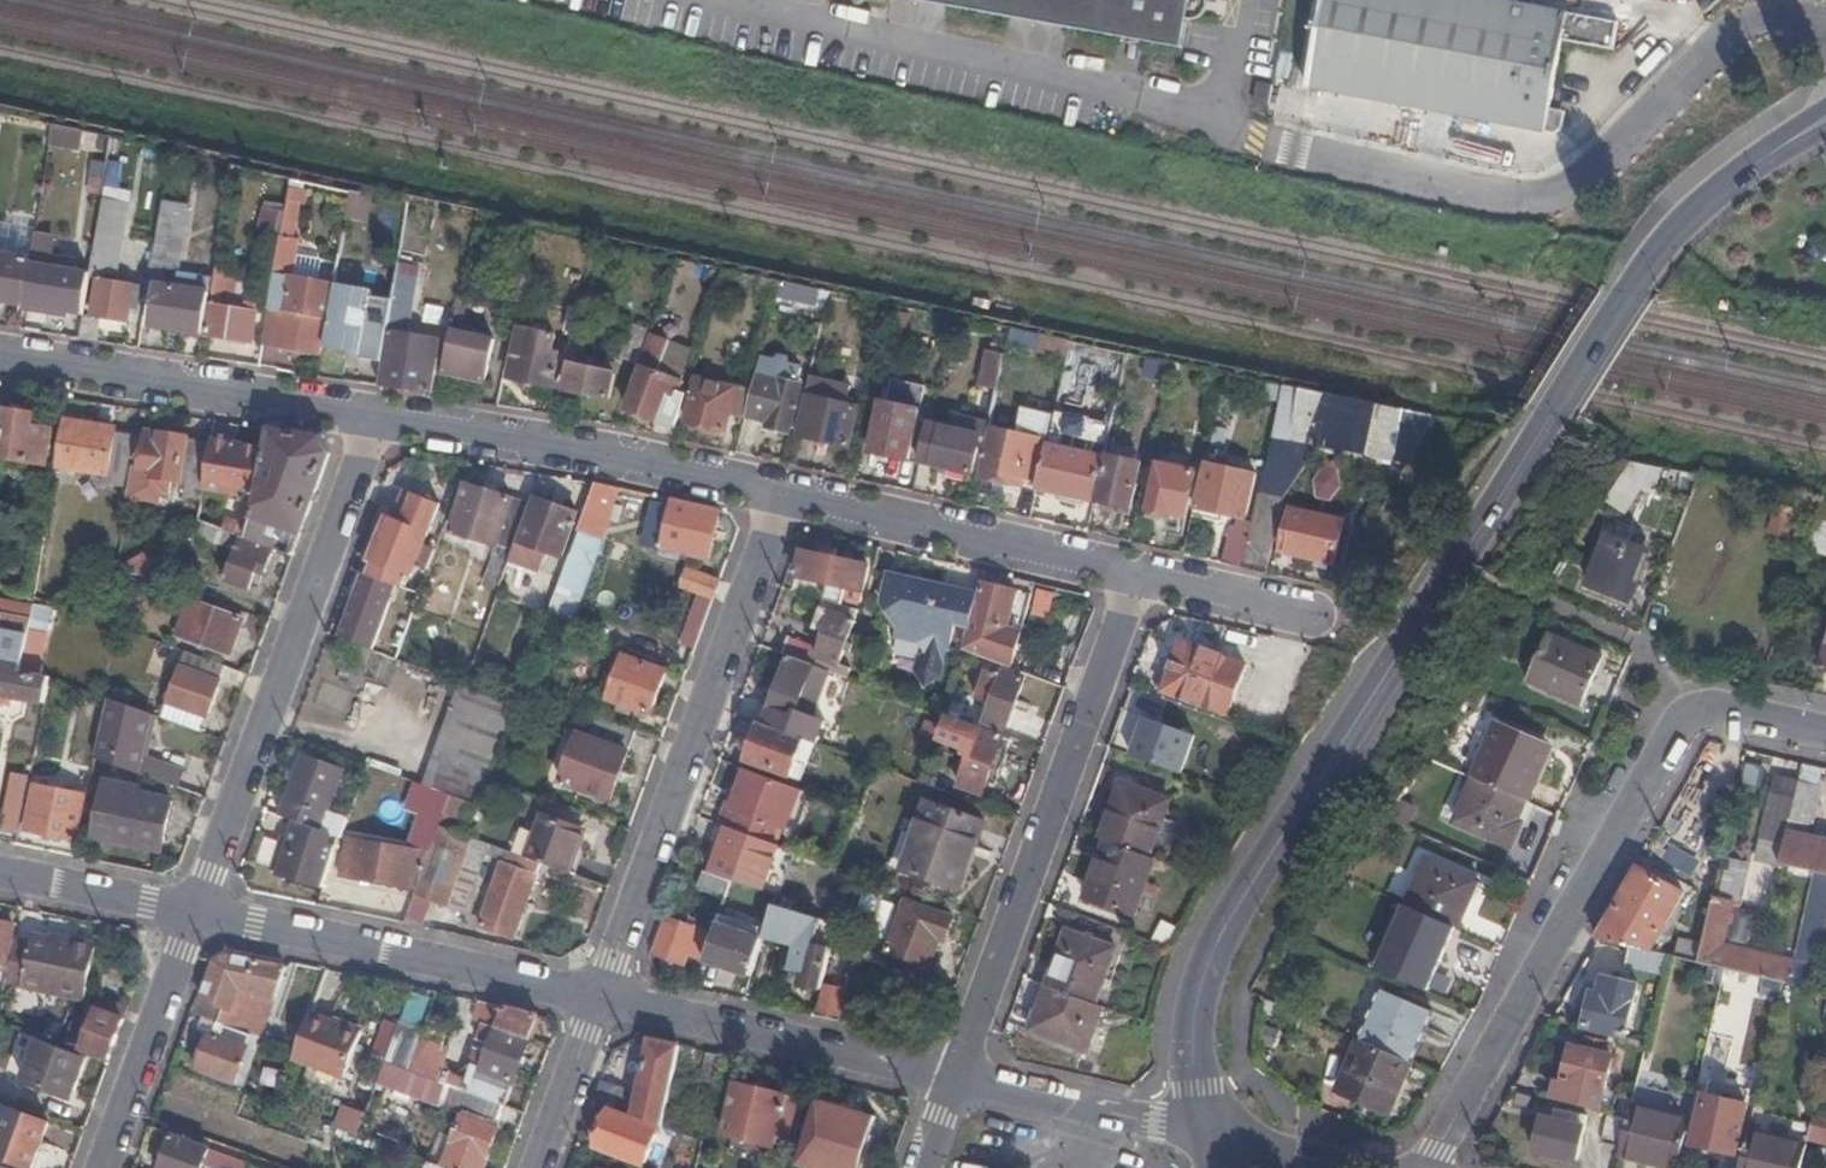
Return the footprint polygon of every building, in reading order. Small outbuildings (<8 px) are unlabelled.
[(1189,12),(1191,0),(936,0),(1141,39),(1182,47),(1189,12)] [(1189,12),(1199,14),(1207,0),(1191,0),(1189,12)] [(1556,135),(1562,130),(1565,113),(1551,110),(1563,42),(1614,51),(1619,23),(1495,0),(1494,0),(1324,0),(1308,88),(1378,101),(1525,129),(1556,135)] [(54,146),(81,147),(82,130),(55,128),(54,146)] [(281,237),(280,237),(274,274),(292,277),(298,241),(293,240),(299,202),(305,203),(307,193),(289,188),(281,237)] [(101,200),(98,215),(91,254),(87,278),(96,280),(90,315),(97,317),(127,322),(129,310),(136,311),(140,287),(99,280),(100,273),(117,276),(130,206),(101,200)] [(203,334),(211,280),(181,275),(180,281),(175,281),(174,287),(162,285),(164,268),(177,270),(187,207),(162,203),(149,284),(154,285),(147,324),(203,334)] [(281,233),(285,213),(249,207),(244,228),(281,233)] [(91,254),(98,215),(81,212),(75,251),(91,254)] [(54,239),(34,236),(30,259),(30,264),(34,265),(27,305),(67,311),(75,265),(60,262),(61,260),(52,258),(54,239)] [(30,259),(0,254),(0,301),(23,305),(30,264),(30,259)] [(384,272),(338,264),(334,284),(381,291),(384,272)] [(420,268),(399,264),(392,302),(387,332),(389,332),(409,335),(420,268)] [(258,305),(234,301),(238,272),(218,267),(212,306),(210,305),(205,334),(252,341),(258,305)] [(328,319),(334,285),(292,277),(274,274),(263,344),(319,354),(324,318),(328,319)] [(700,286),(711,290),(715,280),(703,276),(700,286)] [(828,292),(779,282),(776,299),(772,315),(789,320),(794,303),(819,309),(824,309),(828,292)] [(387,332),(392,302),(371,298),(371,292),(334,285),(328,319),(324,349),(357,355),(357,362),(381,366),(387,332)] [(859,319),(873,322),(877,304),(862,301),(859,319)] [(917,311),(894,306),(889,325),(913,330),(915,321),(917,311)] [(577,327),(580,310),(570,308),(564,332),(575,334),(577,327)] [(94,341),(97,317),(90,315),(81,314),(77,337),(94,341)] [(551,351),(554,336),(537,333),(538,324),(531,323),(527,337),(517,335),(509,378),(556,388),(561,365),(555,364),(557,353),(551,351)] [(471,328),(454,325),(452,331),(470,335),(471,328)] [(639,365),(650,333),(633,326),(621,358),(639,365)] [(589,329),(577,327),(575,334),(571,355),(573,356),(565,391),(610,400),(615,375),(589,369),(591,360),(583,358),(589,329)] [(1014,329),(1009,344),(1035,352),(1040,337),(1014,329)] [(470,335),(452,331),(443,373),(485,381),(494,340),(470,335)] [(440,340),(409,335),(389,332),(381,384),(431,392),(440,340)] [(657,436),(671,439),(686,393),(678,390),(685,370),(662,361),(669,340),(650,333),(639,365),(638,367),(641,369),(626,410),(662,423),(657,436)] [(1040,353),(1066,356),(1067,341),(1042,338),(1040,353)] [(998,390),(1006,354),(987,351),(980,387),(998,390)] [(761,357),(746,416),(767,422),(765,428),(789,434),(802,385),(796,384),(800,368),(787,364),(786,358),(778,356),(774,360),(761,357)] [(853,406),(857,387),(812,376),(798,437),(848,448),(858,408),(853,406)] [(729,410),(734,390),(734,388),(695,380),(685,423),(724,431),(729,410)] [(1094,504),(1111,427),(1072,417),(1079,385),(1061,380),(1048,441),(1037,488),(1037,490),(1061,496),(1083,501),(1094,504)] [(1291,440),(1302,391),(1284,387),(1260,493),(1282,499),(1316,446),(1291,440)] [(741,391),(734,390),(729,410),(737,411),(741,391)] [(1406,466),(1433,419),(1302,391),(1291,440),(1316,446),(1406,466)] [(908,462),(922,398),(890,392),(887,403),(881,402),(870,453),(889,457),(908,462)] [(1049,434),(1053,415),(1024,408),(1019,427),(1049,434)] [(34,414),(7,410),(0,453),(0,457),(45,464),(47,449),(49,449),(52,431),(32,428),(34,414)] [(1229,532),(1221,564),(1242,569),(1253,521),(1244,519),(1255,476),(1213,467),(1231,419),(1217,416),(1196,509),(1238,518),(1234,533),(1229,532)] [(987,437),(989,428),(990,424),(957,417),(955,424),(950,423),(949,429),(928,424),(919,463),(972,475),(981,436),(987,437)] [(63,420),(56,465),(106,472),(105,480),(130,485),(132,466),(137,435),(114,431),(114,428),(63,420)] [(1037,488),(1048,441),(989,428),(987,437),(978,476),(994,480),(993,486),(1021,491),(1023,485),(1037,488)] [(246,539),(293,557),(330,454),(320,438),(268,429),(265,449),(257,499),(250,526),(246,539)] [(130,485),(128,499),(160,503),(162,492),(169,493),(172,479),(181,481),(179,496),(197,500),(206,441),(147,431),(141,468),(132,466),(130,485)] [(257,499),(265,449),(211,440),(203,489),(257,499)] [(870,453),(867,467),(875,469),(876,462),(887,464),(889,457),(870,453)] [(1130,512),(1141,465),(1108,457),(1097,504),(1111,507),(1130,512)] [(1186,519),(1196,473),(1159,464),(1148,511),(1186,519)] [(1695,499),(1704,477),(1641,464),(1634,476),(1695,499)] [(578,531),(599,538),(616,489),(595,485),(593,489),(578,531)] [(452,532),(501,546),(515,550),(518,541),(521,541),(534,506),(465,486),(452,532)] [(1037,490),(1035,497),(1082,507),(1083,501),(1061,496),(1037,490)] [(372,564),(367,576),(396,587),(401,573),(413,577),(418,560),(427,562),(432,547),(427,545),(442,504),(407,491),(397,518),(389,516),(371,563),(372,564)] [(1242,569),(1265,574),(1282,499),(1260,493),(1253,521),(1242,569)] [(515,550),(510,563),(521,568),(522,566),(541,573),(548,552),(561,556),(577,515),(536,500),(534,506),(521,541),(518,541),(515,550)] [(710,559),(720,512),(672,501),(669,515),(662,548),(710,559)] [(1111,507),(1109,514),(1128,519),(1130,512),(1111,507)] [(239,537),(246,539),(250,526),(200,508),(197,521),(239,537)] [(1773,508),(1772,536),(1792,536),(1793,509),(1773,508)] [(1332,563),(1341,522),(1289,511),(1280,552),(1332,563)] [(647,545),(662,548),(669,515),(654,512),(647,545)] [(236,545),(239,537),(197,521),(197,522),(194,532),(235,548),(223,580),(248,589),(255,570),(265,573),(270,558),(236,545)] [(1825,554),(1825,522),(1824,521),(1813,549),(1825,554)] [(545,621),(571,630),(604,540),(599,538),(578,531),(545,621)] [(1629,603),(1649,553),(1612,538),(1592,588),(1629,603)] [(487,586),(500,591),(510,563),(515,550),(501,546),(487,586)] [(834,559),(836,550),(821,547),(819,556),(801,552),(794,590),(827,597),(834,559)] [(118,571),(132,575),(164,584),(171,564),(142,555),(116,570),(118,571)] [(826,600),(843,605),(846,587),(863,590),(867,566),(834,559),(827,597),(826,600)] [(698,593),(713,599),(719,582),(685,569),(679,586),(698,593)] [(174,599),(177,589),(164,584),(132,575),(129,584),(174,599)] [(968,628),(976,595),(899,577),(898,580),(886,577),(880,604),(892,607),(890,618),(897,620),(896,627),(947,645),(952,624),(968,628)] [(963,651),(1012,669),(1019,633),(1006,630),(1015,591),(979,583),(976,595),(968,628),(963,651)] [(415,605),(419,595),(403,590),(399,600),(415,605)] [(680,644),(695,650),(713,599),(698,593),(680,644)] [(403,628),(409,609),(372,596),(360,633),(380,640),(386,622),(403,628)] [(1,613),(31,618),(33,606),(0,599),(0,613),(1,613)] [(229,655),(241,618),(190,600),(177,637),(229,655)] [(812,665),(815,666),(818,657),(838,664),(843,649),(849,651),(851,644),(846,642),(854,619),(852,618),(855,609),(843,605),(826,600),(824,600),(822,609),(820,608),(814,628),(826,633),(821,649),(788,638),(781,654),(787,657),(812,665)] [(1785,611),(1775,639),(1783,642),(1793,613),(1785,611)] [(0,620),(0,626),(28,632),(31,618),(1,613),(0,620)] [(947,649),(947,645),(896,627),(894,633),(919,639),(926,648),(917,654),(914,669),(924,684),(936,676),(942,648),(947,649)] [(1217,637),(1212,653),(1245,664),(1250,648),(1217,637)] [(1582,708),(1603,660),(1550,637),(1529,685),(1582,708)] [(1245,664),(1212,653),(1174,639),(1167,661),(1172,663),(1162,692),(1228,715),(1245,664)] [(45,703),(50,678),(20,672),(21,667),(25,647),(13,645),(9,664),(0,662),(0,695),(45,703)] [(160,718),(202,733),(226,667),(184,651),(160,718)] [(649,716),(665,672),(624,656),(607,701),(649,716)] [(804,739),(815,744),(823,722),(802,714),(808,697),(802,695),(811,667),(812,665),(787,657),(763,725),(804,739)] [(356,686),(363,671),(349,666),(343,682),(356,686)] [(802,695),(808,697),(817,700),(827,672),(811,667),(802,695)] [(1006,730),(1024,678),(1001,670),(999,676),(987,672),(977,700),(989,704),(983,722),(1006,730)] [(478,805),(487,780),(515,703),(465,685),(462,683),(425,786),(450,795),(478,805)] [(126,718),(108,712),(99,749),(142,763),(151,726),(152,720),(128,713),(126,718)] [(610,800),(636,731),(599,717),(591,738),(578,734),(561,781),(610,800)] [(1193,736),(1144,718),(1130,756),(1179,774),(1193,736)] [(999,773),(1011,740),(949,719),(941,740),(972,750),(962,778),(956,776),(954,783),(960,784),(959,786),(983,794),(991,771),(999,773)] [(763,725),(760,724),(747,761),(801,780),(806,766),(796,762),(804,739),(763,725)] [(151,726),(142,763),(150,765),(159,729),(151,726)] [(1499,726),(1476,778),(1523,799),(1537,767),(1543,769),(1551,749),(1499,726)] [(288,803),(283,818),(296,823),(309,828),(315,813),(327,817),(343,773),(302,758),(286,802),(288,803)] [(149,778),(191,793),(197,777),(155,761),(149,778)] [(727,807),(721,825),(726,827),(767,842),(772,828),(785,832),(800,789),(747,770),(740,789),(733,810),(727,807)] [(1774,788),(1772,793),(1795,798),(1799,782),(1787,780),(1777,777),(1774,788)] [(1517,820),(1525,800),(1523,799),(1476,778),(1458,821),(1511,845),(1521,822),(1517,820)] [(166,836),(171,803),(139,796),(140,790),(105,784),(96,837),(114,840),(137,844),(140,831),(166,836)] [(1819,788),(1799,784),(1795,798),(1789,825),(1810,830),(1819,788)] [(11,785),(5,817),(21,820),(27,789),(11,785)] [(75,841),(84,796),(34,786),(26,832),(75,841)] [(734,787),(727,807),(733,810),(740,789),(734,787)] [(1118,791),(1101,840),(1106,842),(1148,856),(1169,799),(1133,787),(1129,795),(1118,791)] [(1784,844),(1787,834),(1789,825),(1795,798),(1772,793),(1771,793),(1761,839),(1784,844)] [(471,825),(478,805),(450,795),(443,815),(471,825)] [(960,891),(985,822),(927,801),(903,870),(960,891)] [(542,864),(568,873),(584,830),(542,816),(527,858),(542,864)] [(323,888),(339,838),(309,828),(296,823),(291,837),(285,835),(275,867),(282,869),(281,874),(323,888)] [(415,895),(442,905),(467,836),(439,827),(429,854),(416,889),(415,895)] [(726,827),(709,873),(730,880),(763,890),(778,846),(767,842),(726,827)] [(1787,834),(1784,844),(1780,865),(1785,867),(1777,904),(1770,903),(1767,917),(1796,923),(1803,925),(1814,873),(1822,875),(1825,876),(1825,842),(1787,834)] [(467,836),(442,905),(464,913),(485,856),(489,844),(467,836)] [(341,876),(416,889),(429,854),(347,839),(341,876)] [(1134,915),(1154,859),(1148,856),(1106,842),(1086,898),(1134,915)] [(489,844),(485,856),(503,862),(507,851),(489,844)] [(778,846),(763,890),(772,893),(787,850),(778,846)] [(542,864),(527,858),(507,851),(503,862),(538,875),(542,864)] [(1456,927),(1458,928),(1479,881),(1428,859),(1407,906),(1456,927)] [(515,940),(538,875),(503,862),(481,928),(515,940)] [(1685,893),(1639,868),(1599,940),(1637,949),(1653,952),(1685,893)] [(709,873),(703,871),(697,888),(725,897),(730,880),(709,873)] [(856,894),(862,877),(849,872),(845,890),(856,894)] [(1803,925),(1796,923),(1794,932),(1808,934),(1822,875),(1814,873),(1803,925)] [(879,926),(887,904),(864,896),(856,918),(879,926)] [(837,924),(842,901),(829,898),(825,920),(837,924)] [(1733,904),(1714,899),(1703,945),(1699,962),(1724,969),(1742,972),(1747,949),(1724,944),(1733,904)] [(945,942),(953,917),(906,900),(895,932),(888,930),(886,938),(892,940),(888,951),(929,966),(939,940),(945,942)] [(1427,990),(1456,927),(1407,906),(1404,904),(1376,968),(1427,990)] [(773,905),(768,919),(834,939),(837,925),(773,905)] [(697,958),(706,931),(665,917),(652,952),(663,956),(672,959),(684,964),(687,954),(697,958)] [(716,924),(705,961),(750,976),(755,961),(762,937),(765,930),(756,928),(740,929),(740,931),(716,924)] [(13,927),(0,925),(0,970),(5,971),(13,927)] [(1067,931),(1047,987),(1096,1004),(1115,949),(1067,931)] [(52,935),(51,940),(68,943),(69,939),(52,935)] [(8,983),(83,998),(86,999),(97,944),(69,939),(68,943),(51,940),(32,936),(31,943),(17,940),(8,983)] [(762,937),(755,961),(775,966),(781,941),(762,937)] [(1681,941),(1677,957),(1696,962),(1699,962),(1703,945),(1681,941)] [(800,984),(822,989),(824,984),(831,949),(810,944),(809,947),(795,944),(789,969),(803,972),(800,984)] [(1666,955),(1653,952),(1637,949),(1632,968),(1661,975),(1662,972),(1666,955)] [(1742,972),(1783,982),(1787,983),(1792,959),(1747,949),(1742,972)] [(1692,979),(1696,962),(1677,957),(1666,955),(1662,972),(1692,979)] [(218,962),(204,1000),(225,1008),(219,1023),(224,1025),(251,1035),(261,1038),(285,968),(230,956),(218,962)] [(672,959),(663,956),(660,963),(669,967),(672,959)] [(1787,983),(1816,989),(1820,966),(1792,959),(1787,983)] [(1592,994),(1586,1027),(1627,1037),(1638,986),(1608,979),(1605,996),(1592,994)] [(822,989),(816,1016),(840,1021),(847,989),(824,984),(822,989)] [(1088,1051),(1104,1008),(1096,1004),(1047,987),(1032,1031),(1088,1051)] [(1362,1040),(1412,1062),(1435,1013),(1385,991),(1362,1040)] [(204,1000),(197,999),(191,1013),(219,1023),(225,1008),(204,1000)] [(95,1010),(124,1021),(128,1010),(99,1000),(95,1010)] [(1311,1001),(1304,1014),(1320,1021),(1326,1008),(1311,1001)] [(506,1107),(539,1015),(481,1002),(474,1021),(492,1026),(488,1039),(493,1040),(488,1057),(482,1055),(475,1068),(473,1067),(467,1085),(465,1092),(471,1094),(503,1106),(506,1107)] [(66,1047),(109,1063),(124,1021),(95,1010),(90,1009),(86,1021),(78,1018),(66,1047)] [(363,1031),(309,1011),(295,1051),(292,1059),(346,1078),(363,1031)] [(421,1033),(398,1024),(385,1062),(408,1070),(421,1033)] [(248,1046),(251,1035),(224,1025),(220,1037),(248,1046)] [(1261,1043),(1275,1048),(1280,1032),(1266,1028),(1261,1043)] [(248,1047),(248,1046),(220,1037),(211,1034),(198,1070),(234,1084),(248,1047)] [(677,1067),(681,1046),(651,1040),(634,1116),(663,1127),(666,1115),(677,1067)] [(1390,1113),(1412,1062),(1362,1040),(1340,1090),(1390,1113)] [(1556,1100),(1601,1111),(1614,1056),(1608,1055),(1610,1047),(1584,1041),(1582,1048),(1573,1046),(1565,1083),(1560,1082),(1556,1100)] [(72,1099),(87,1060),(38,1042),(24,1081),(72,1099)] [(700,1072),(677,1067),(666,1115),(689,1120),(700,1072)] [(602,1081),(595,1101),(617,1109),(624,1090),(602,1081)] [(794,1147),(805,1100),(737,1084),(725,1136),(775,1148),(776,1143),(794,1147)] [(1737,1154),(1749,1105),(1716,1098),(1717,1092),(1707,1090),(1695,1144),(1737,1154)] [(498,1129),(495,1128),(503,1106),(471,1094),(444,1167),(484,1167),(498,1129)] [(1629,1118),(1630,1113),(1634,1098),(1622,1096),(1618,1115),(1629,1118)] [(878,1118),(835,1105),(822,1148),(823,1149),(819,1161),(829,1164),(828,1167),(863,1167),(878,1118)] [(337,1128),(358,1136),(365,1116),(344,1108),(337,1128)] [(1547,1108),(1545,1118),(1554,1120),(1556,1109),(1547,1108)] [(48,1124),(7,1109),(1,1127),(0,1126),(0,1158),(28,1167),(32,1167),(48,1124)] [(1578,1162),(1588,1117),(1556,1109),(1554,1120),(1545,1118),(1543,1118),(1536,1153),(1578,1162)] [(644,1166),(658,1127),(611,1111),(597,1148),(644,1166)] [(1815,1112),(1809,1139),(1825,1143),(1825,1114),(1815,1112)] [(1618,1115),(1609,1113),(1604,1143),(1622,1147),(1629,1118),(1618,1115)] [(1662,1167),(1679,1167),(1689,1126),(1630,1113),(1629,1118),(1622,1147),(1620,1158),(1662,1167)] [(1808,1145),(1749,1132),(1741,1167),(1803,1167),(1808,1145)] [(253,1165),(174,1136),(162,1167),(204,1167),(206,1164),(217,1167),(252,1167),(253,1165)]
